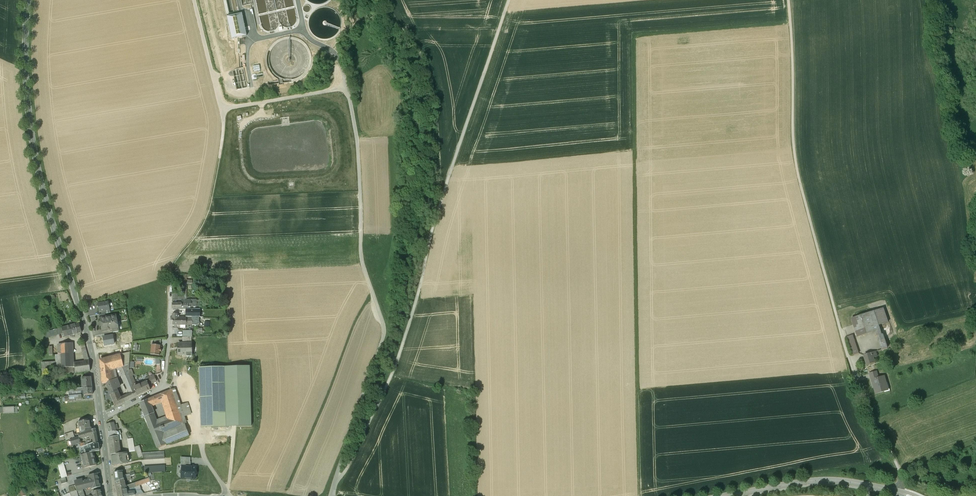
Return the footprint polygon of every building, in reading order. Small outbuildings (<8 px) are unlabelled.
[(228,13),(238,11),(239,13),(241,12),(241,11),(239,11),(237,0),(226,0),(228,13)] [(298,19),(295,8),(286,10),(277,12),(269,14),(260,16),(262,26),(262,27),(263,28),(263,29),(264,29),(265,30),(266,31),(267,31),(268,31),(269,32),(270,32),(271,32),(272,32),(273,31),(274,31),(275,31),(275,30),(276,30),(277,29),(277,28),(278,28),(278,27),(279,26),(279,25),(279,24),(280,24),(281,24),(281,25),(282,25),(282,26),(283,27),(284,27),(284,28),(285,28),(286,28),(287,28),(288,28),(289,28),(290,28),(291,28),(292,28),(293,27),(294,27),(294,26),(295,26),(296,25),(296,24),(297,23),(297,22),(297,21),(298,20),(298,19)] [(241,13),(228,15),(230,27),(228,27),(231,38),(236,37),(236,35),(241,34),(242,36),(246,35),(241,13)] [(243,67),(237,68),(242,88),(249,87),(249,84),(247,82),(243,67)] [(196,300),(188,300),(188,303),(181,303),(181,308),(188,308),(189,309),(197,309),(196,300)] [(99,311),(110,310),(109,302),(98,304),(99,311)] [(873,311),(878,326),(888,323),(884,308),(873,311)] [(189,309),(186,309),(187,309),(187,311),(186,311),(186,314),(187,314),(187,316),(186,316),(186,317),(187,317),(198,317),(200,317),(200,309),(197,309),(189,309)] [(875,331),(879,330),(878,326),(873,311),(850,318),(856,337),(875,331)] [(187,318),(181,318),(181,317),(179,317),(179,315),(177,315),(177,314),(172,314),(172,318),(172,325),(180,325),(180,328),(185,328),(185,325),(198,325),(198,317),(187,317),(187,318)] [(105,317),(100,318),(101,324),(103,324),(117,322),(116,315),(105,317)] [(117,322),(103,324),(104,331),(113,329),(118,328),(117,322)] [(74,324),(69,325),(72,335),(82,333),(79,323),(75,324),(75,323),(73,323),(74,324)] [(69,325),(62,327),(64,333),(65,337),(72,335),(69,325)] [(62,327),(45,332),(47,338),(64,333),(62,327)] [(880,350),(881,350),(887,348),(881,329),(879,330),(875,331),(880,350)] [(853,335),(846,337),(852,355),(858,353),(853,335)] [(113,336),(103,337),(105,345),(114,344),(113,336)] [(89,360),(84,343),(84,342),(83,342),(82,343),(81,343),(85,361),(89,361),(89,360)] [(69,343),(58,344),(59,354),(56,354),(56,361),(57,368),(74,367),(75,367),(74,363),(70,363),(69,343)] [(183,343),(178,343),(178,349),(178,355),(192,355),(192,343),(183,343)] [(155,345),(152,345),(151,355),(160,356),(160,352),(162,352),(162,349),(160,349),(161,345),(155,345)] [(863,356),(866,366),(879,362),(877,356),(876,351),(863,356)] [(106,383),(112,381),(111,379),(112,379),(112,377),(111,378),(110,370),(124,367),(120,355),(100,360),(101,372),(102,384),(106,383)] [(85,361),(74,363),(75,367),(74,367),(75,373),(90,371),(89,361),(85,361)] [(250,366),(224,367),(226,427),(252,426),(250,366)] [(224,367),(199,367),(201,428),(226,427),(224,367)] [(872,380),(878,378),(876,371),(869,373),(871,380),(872,380)] [(878,378),(872,380),(876,393),(884,391),(884,390),(888,389),(884,376),(878,378)] [(91,377),(81,378),(82,388),(84,388),(92,388),(91,377)] [(117,379),(112,381),(106,383),(111,395),(118,392),(116,388),(120,386),(117,379)] [(150,390),(147,382),(140,385),(142,388),(135,391),(137,396),(150,390)] [(168,420),(157,425),(152,414),(145,417),(153,435),(158,448),(189,435),(186,427),(182,423),(171,390),(154,397),(157,402),(162,400),(168,420)] [(135,391),(121,398),(118,392),(111,395),(115,406),(137,396),(135,391)] [(151,399),(140,403),(145,417),(152,414),(154,413),(150,405),(153,404),(151,399)] [(90,420),(78,421),(79,428),(81,428),(81,433),(91,430),(90,420)] [(114,421),(107,424),(109,432),(108,432),(109,436),(117,435),(116,430),(114,421)] [(81,433),(78,434),(79,436),(74,438),(70,439),(72,445),(78,442),(77,439),(80,439),(92,436),(93,442),(98,442),(95,429),(91,430),(81,433)] [(73,432),(64,435),(66,440),(70,439),(74,438),(73,432)] [(118,436),(108,437),(111,455),(120,453),(118,436)] [(98,442),(93,442),(79,447),(81,455),(93,452),(99,450),(98,442)] [(81,455),(83,455),(84,460),(82,461),(84,461),(85,464),(83,464),(84,468),(96,466),(93,452),(81,455)] [(120,453),(111,455),(113,465),(121,464),(128,462),(127,452),(120,453)] [(189,457),(181,457),(180,466),(182,466),(189,466),(189,457)] [(68,476),(64,462),(58,463),(61,477),(60,478),(62,483),(67,482),(65,477),(68,476)] [(189,466),(182,466),(182,470),(181,470),(180,471),(179,473),(180,474),(181,474),(181,478),(195,479),(196,467),(189,466)] [(123,470),(114,472),(115,482),(124,478),(123,470)] [(98,473),(88,475),(89,480),(91,487),(91,489),(100,486),(98,476),(98,473)] [(132,484),(126,486),(127,490),(134,487),(151,481),(150,477),(132,484)] [(124,478),(115,482),(116,487),(126,486),(125,481),(124,478)] [(89,480),(76,483),(78,490),(91,487),(89,480)] [(116,487),(118,495),(129,495),(135,495),(134,491),(127,491),(127,490),(126,486),(116,487)]
